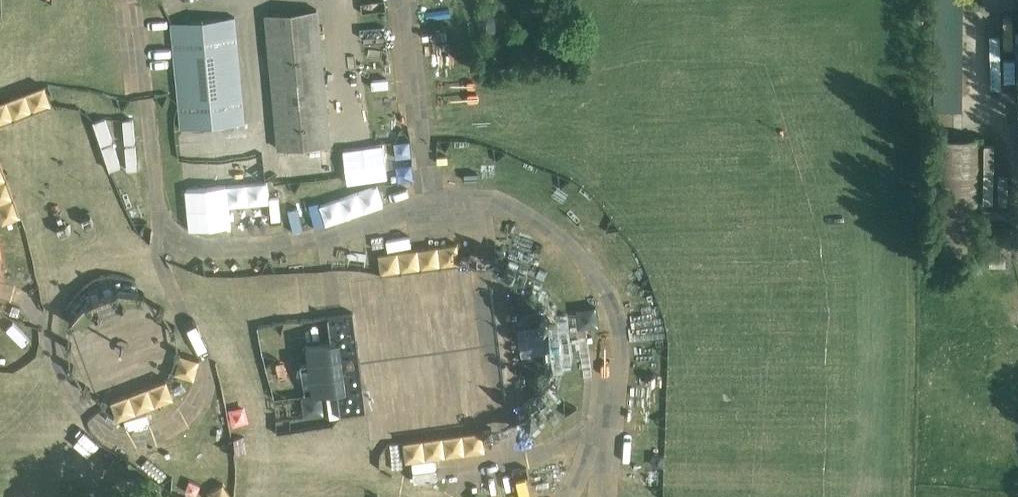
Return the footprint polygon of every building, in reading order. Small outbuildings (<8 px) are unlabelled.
[(962,0),(939,0),(938,109),(961,110),(962,0)] [(318,9),(264,14),(277,149),(331,144),(318,9)] [(235,17),(170,23),(179,128),(244,123),(235,17)] [(1017,64),(1006,65),(1006,46),(1017,46),(1017,39),(1017,17),(1005,18),(1005,33),(990,33),(992,90),(1017,89),(1017,72),(1017,64)] [(938,137),(935,245),(940,245),(939,257),(972,258),(972,245),(977,245),(979,163),(982,163),(982,162),(983,138),(938,137)] [(980,208),(979,257),(998,257),(1010,258),(1010,257),(1011,209),(1002,209),(980,208)]
